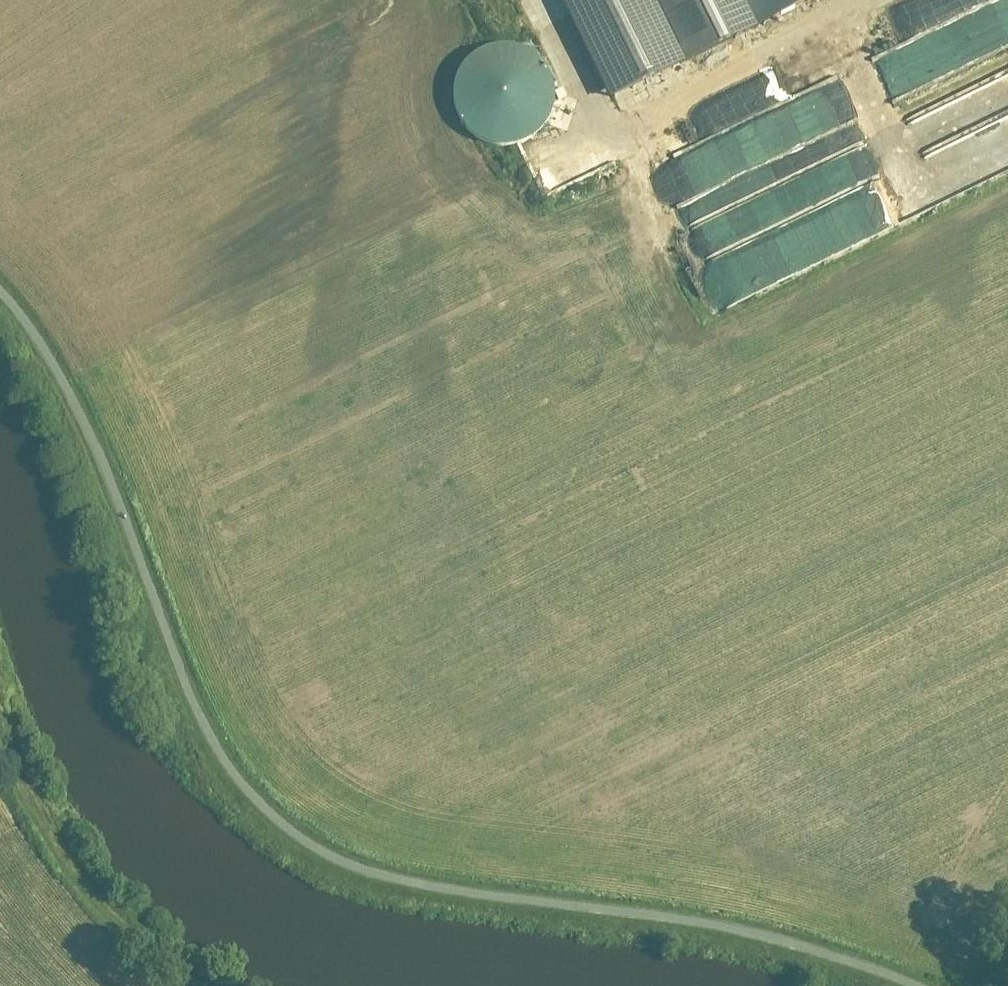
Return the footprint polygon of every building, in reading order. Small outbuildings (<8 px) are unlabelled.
[(678,73),(823,0),(641,0),(678,73)]
